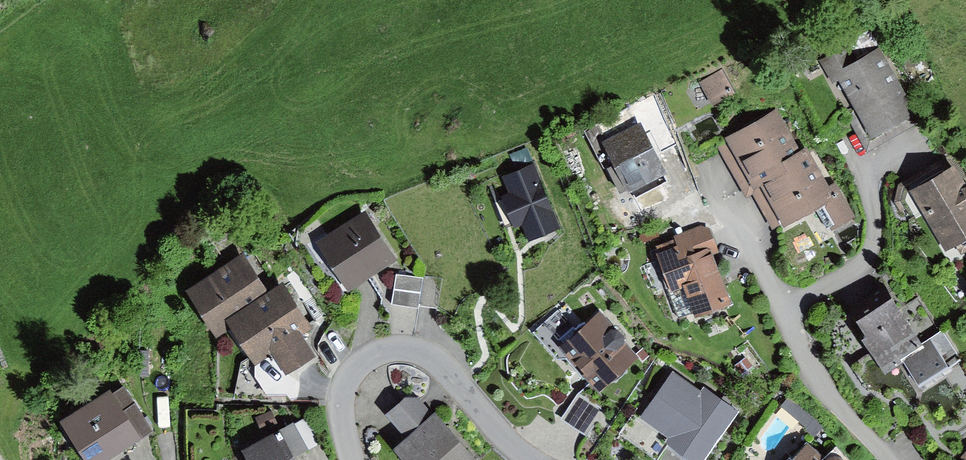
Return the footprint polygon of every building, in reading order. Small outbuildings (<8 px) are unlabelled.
[(848,45),(820,60),(832,83),(840,79),(855,106),(872,136),(916,111),(880,47),(856,60),(848,45)] [(721,70),(699,82),(711,106),(734,94),(721,70)] [(872,136),(855,106),(844,112),(867,153),(922,122),(916,111),(872,136)] [(778,109),(726,137),(753,187),(761,183),(805,159),(778,109)] [(641,123),(601,143),(613,166),(607,168),(620,194),(626,191),(627,193),(667,173),(641,123)] [(753,187),(726,137),(716,142),(746,197),(752,193),(773,232),(784,225),(761,183),(753,187)] [(805,159),(761,183),(784,225),(807,213),(819,206),(832,229),(856,215),(837,182),(829,186),(811,155),(805,159)] [(910,192),(953,165),(948,157),(899,184),(894,201),(900,212),(909,208),(905,201),(910,192)] [(534,162),(502,176),(509,192),(501,196),(515,228),(523,225),(529,241),(561,227),(534,162)] [(910,192),(905,201),(909,208),(918,203),(946,250),(956,244),(962,254),(965,251),(965,186),(953,165),(910,192)] [(366,212),(318,244),(350,292),(398,259),(366,212)] [(675,239),(657,246),(673,289),(685,285),(696,316),(731,304),(713,255),(719,252),(710,227),(702,225),(673,235),(675,239)] [(657,229),(640,235),(642,242),(659,236),(657,229)] [(243,253),(185,291),(212,334),(228,324),(270,296),(243,253)] [(396,274),(392,304),(419,308),(419,306),(423,278),(396,274)] [(423,275),(423,278),(419,306),(438,309),(443,278),(423,275)] [(270,296),(228,324),(255,366),(272,355),(286,377),(316,357),(301,334),(312,327),(285,287),(270,296)] [(893,298),(857,321),(867,337),(861,340),(874,359),(885,377),(900,367),(904,364),(918,386),(959,359),(940,330),(922,342),(893,298)] [(556,341),(573,327),(558,311),(534,332),(556,357),(564,350),(556,341)] [(573,327),(556,341),(564,350),(591,382),(599,391),(608,384),(639,358),(624,340),(625,334),(619,327),(613,327),(601,313),(577,333),(573,327)] [(149,351),(139,351),(140,377),(149,376),(149,351)] [(745,357),(735,366),(742,375),(752,366),(745,357)] [(673,371),(640,417),(672,439),(668,445),(690,459),(706,459),(740,411),(705,386),(702,391),(673,371)] [(578,393),(561,418),(586,437),(616,389),(608,384),(599,391),(591,382),(578,393)] [(61,421),(86,459),(108,459),(153,431),(125,386),(112,394),(110,390),(61,421)] [(825,423),(790,396),(781,407),(807,428),(804,431),(813,438),(825,423)] [(405,398),(385,415),(402,435),(430,411),(418,397),(405,398)] [(273,410),(256,417),(262,432),(279,424),(273,410)] [(395,450),(404,459),(477,459),(437,414),(395,450)] [(280,432),(295,457),(323,443),(309,417),(295,424),(294,423),(279,430),(280,432)] [(244,452),(249,459),(296,459),(295,457),(280,432),(244,452)] [(808,443),(792,459),(844,459),(843,458),(840,457),(838,456),(835,455),(831,455),(828,457),(826,459),(808,443)]
